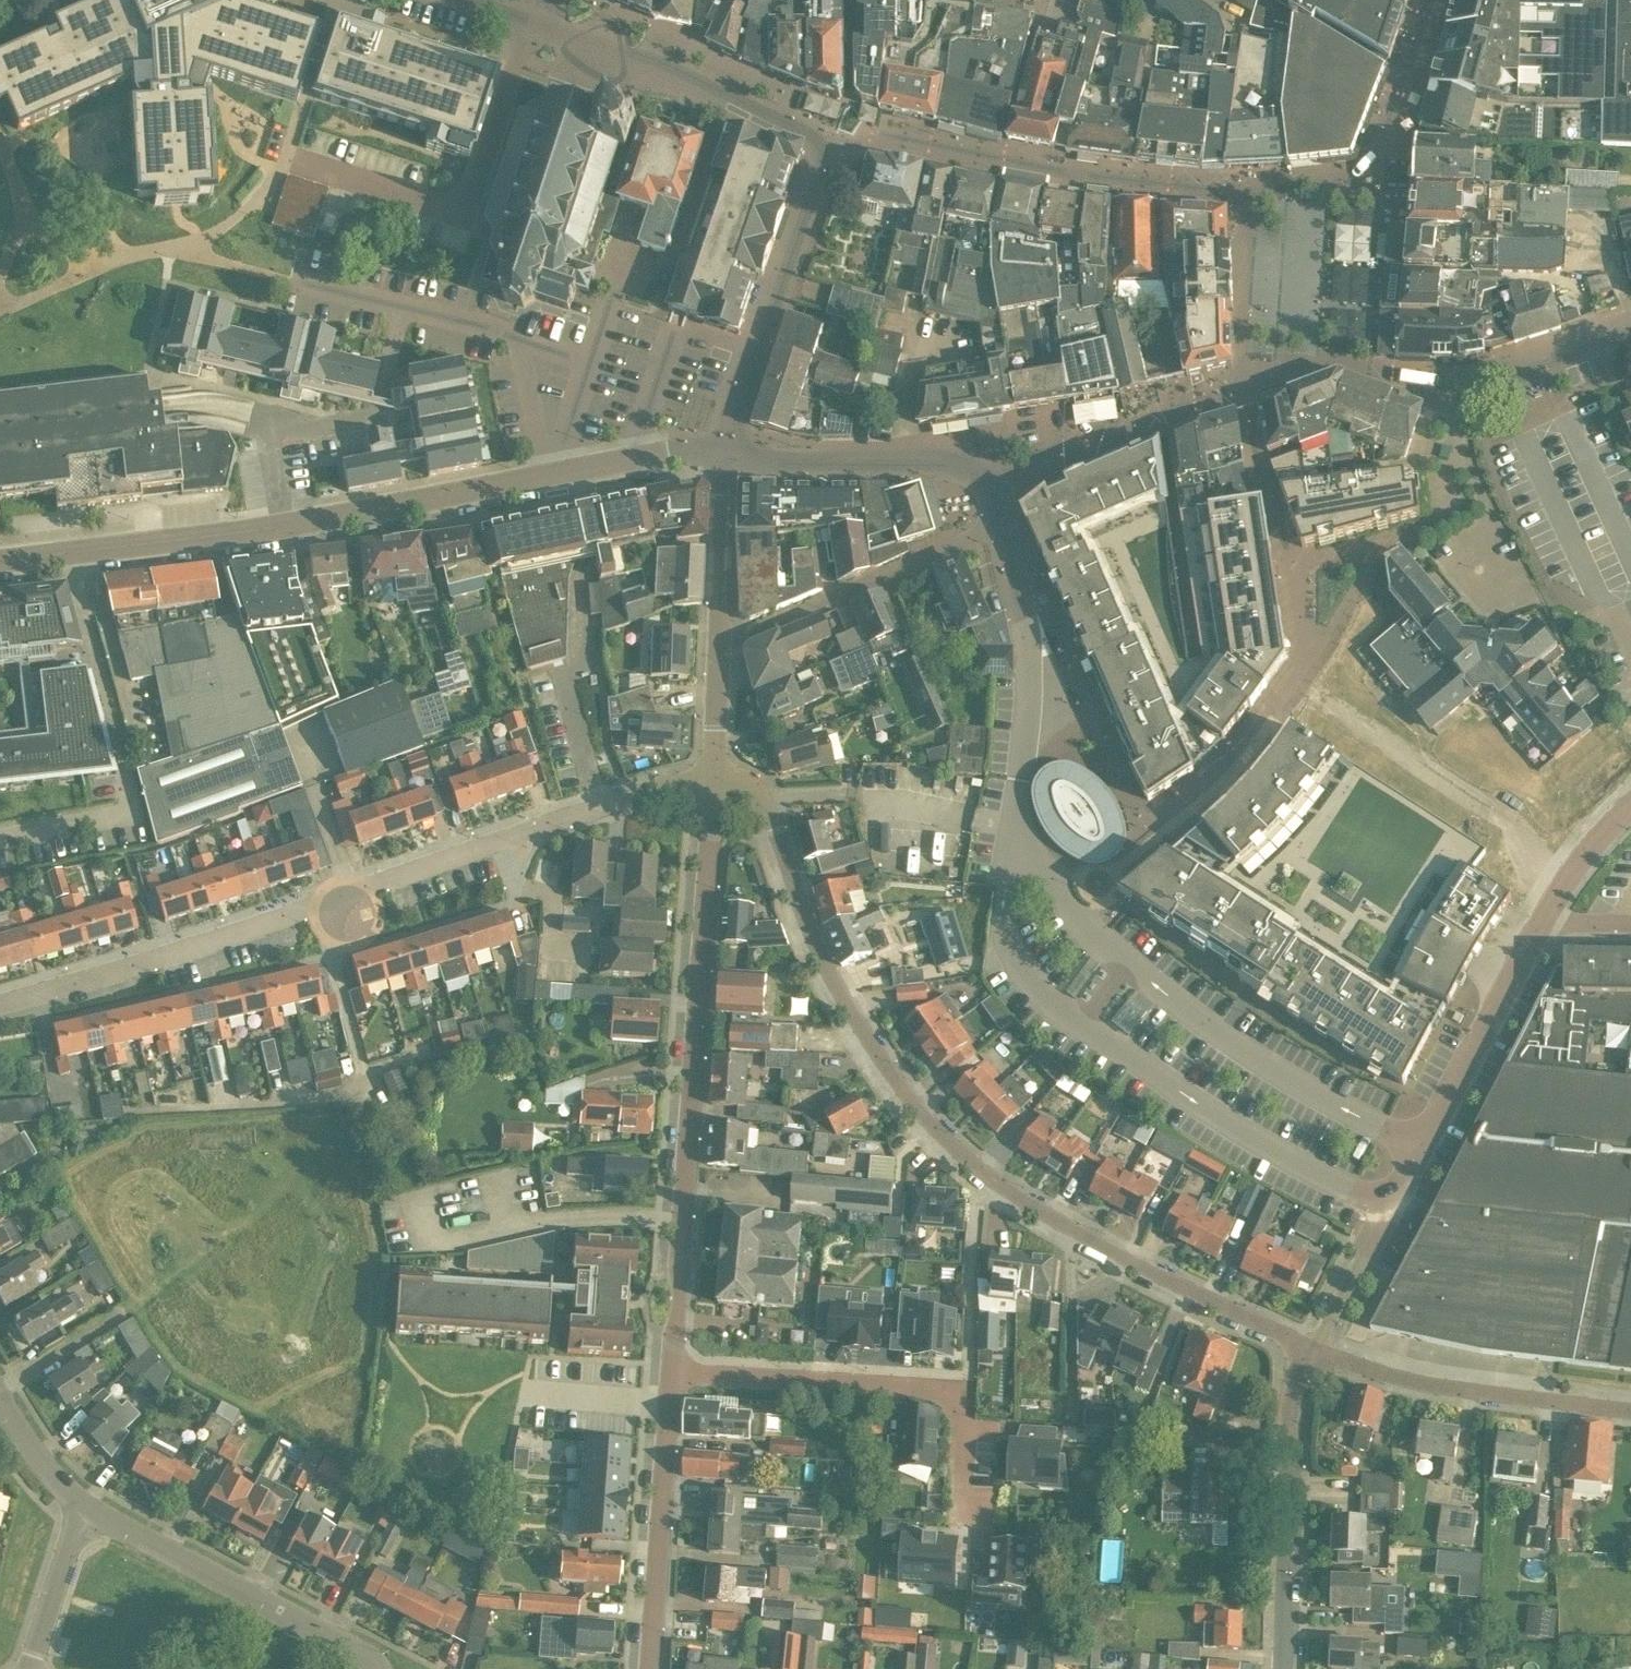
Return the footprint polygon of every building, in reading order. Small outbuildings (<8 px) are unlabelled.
[(5,102),(17,130),(129,81),(143,75),(152,93),(147,93),(148,103),(139,103),(131,104),(133,134),(131,134),(133,168),(135,167),(137,197),(154,196),(154,205),(171,204),(180,204),(196,203),(195,193),(212,192),(210,163),(212,163),(210,129),(208,129),(206,99),(199,99),(189,100),(189,91),(186,91),(193,68),(208,73),(209,73),(296,102),(307,69),(311,70),(321,73),(327,56),(316,52),(313,51),(320,29),(231,0),(228,8),(219,5),(222,4),(220,0),(102,0),(53,22),(57,30),(46,35),(0,55),(0,104),(5,102)] [(649,15),(651,0),(619,0),(649,15)] [(693,0),(655,0),(654,19),(689,26),(693,0)] [(708,23),(708,42),(837,100),(843,96),(842,0),(718,0),(708,23)] [(859,43),(856,42),(856,93),(864,105),(884,110),(888,37),(921,45),(926,1),(950,1),(950,0),(858,0),(859,43)] [(1081,1),(1107,9),(1109,0),(1081,0),(1081,1)] [(1158,7),(1187,26),(1220,18),(1195,0),(1159,0),(1158,7)] [(1251,27),(1290,37),(1281,110),(1287,164),(1288,164),(1350,157),(1386,67),(1383,66),(1273,0),(1258,0),(1254,13),(1254,15),(1251,27)] [(1273,0),(1383,66),(1388,58),(1389,59),(1408,0),(1273,0)] [(1602,109),(1602,104),(1614,104),(1616,0),(1454,0),(1446,29),(1438,61),(1437,61),(1435,68),(1433,68),(1430,79),(1432,79),(1430,87),(1477,100),(1478,98),(1509,107),(1602,109)] [(1614,104),(1602,104),(1602,109),(1602,148),(1630,149),(1630,0),(1616,0),(1614,104)] [(989,39),(1024,46),(1029,24),(995,16),(949,7),(950,1),(926,1),(921,45),(888,37),(884,110),(935,122),(944,79),(946,79),(949,43),(959,38),(988,44),(989,39)] [(1134,162),(1143,117),(1140,117),(1144,95),(1141,95),(1150,41),(1121,36),(1111,95),(1086,92),(1103,29),(1118,32),(1123,14),(1107,9),(1081,1),(1077,15),(1082,24),(1074,28),(1060,24),(1059,27),(1057,27),(1054,39),(1076,47),(1062,99),(1056,124),(1060,125),(1055,140),(1052,149),(1073,153),(1134,162)] [(1152,72),(1143,117),(1134,162),(1151,164),(1203,171),(1203,165),(1223,164),(1242,39),(1225,38),(1220,18),(1187,26),(1183,62),(1179,76),(1152,72)] [(321,73),(314,96),(428,133),(423,148),(444,155),(444,154),(448,140),(471,147),(472,147),(496,75),(381,38),(385,28),(360,20),(357,30),(337,23),(327,56),(321,73)] [(1223,164),(1223,167),(1227,167),(1287,164),(1281,110),(1290,37),(1251,27),(1245,25),(1242,39),(1223,164)] [(1076,47),(1054,39),(1039,34),(1007,139),(1052,149),(1055,140),(1060,125),(1056,124),(1062,99),(1076,47)] [(1022,52),(1024,46),(989,39),(988,44),(959,38),(949,43),(946,79),(944,79),(935,122),(983,134),(994,91),(1000,61),(996,60),(999,47),(1022,52)] [(1002,138),(1022,52),(999,47),(996,60),(1000,61),(994,91),(983,134),(1002,138)] [(1477,100),(1430,87),(1429,92),(1428,91),(1416,139),(1465,142),(1477,100)] [(563,102),(555,100),(557,94),(554,93),(549,107),(539,104),(530,108),(528,115),(525,114),(523,110),(520,112),(523,118),(513,146),(509,144),(508,148),(512,149),(504,176),(498,175),(497,178),(502,180),(500,185),(496,184),(491,201),(495,202),(493,208),(488,206),(487,209),(492,211),(488,221),(482,224),(483,226),(486,225),(494,240),(481,280),(501,287),(506,300),(521,305),(535,298),(568,308),(575,287),(588,291),(595,271),(580,266),(608,180),(614,182),(615,179),(609,177),(612,167),(618,169),(623,155),(617,153),(619,149),(628,152),(638,121),(606,110),(604,116),(593,112),(595,107),(592,106),(590,111),(567,103),(568,98),(565,97),(563,102)] [(676,137),(645,126),(620,200),(652,211),(641,246),(664,254),(680,206),(682,206),(686,194),(687,194),(693,177),(692,177),(704,142),(701,142),(698,136),(696,136),(694,133),(693,132),(690,131),(689,130),(681,135),(677,133),(676,137)] [(786,148),(730,129),(669,310),(725,329),(724,331),(739,336),(744,321),(742,321),(749,300),(740,297),(749,273),(762,277),(785,208),(772,204),(775,194),(784,196),(794,165),(797,165),(802,151),(787,146),(786,148)] [(1412,182),(1491,185),(1493,166),(1475,165),(1476,145),(1415,142),(1412,182)] [(921,165),(886,158),(885,162),(870,159),(866,162),(859,198),(861,202),(911,212),(921,165)] [(925,297),(952,171),(924,166),(910,232),(900,230),(892,262),(918,267),(912,294),(925,297)] [(1610,187),(1619,188),(1619,171),(1572,170),(1571,210),(1610,211),(1610,187)] [(993,224),(1000,180),(955,172),(945,220),(933,272),(925,315),(977,326),(979,334),(1001,328),(992,277),(992,237),(993,224)] [(329,188),(287,174),(271,225),(312,238),(329,188)] [(1076,229),(1081,194),(1000,180),(993,224),(992,237),(992,277),(1001,328),(1014,400),(1066,389),(1062,372),(1046,375),(1034,308),(1056,305),(1056,321),(1077,315),(1076,229)] [(1499,246),(1497,272),(1550,272),(1563,273),(1568,213),(1570,188),(1491,185),(1491,189),(1411,186),(1408,226),(1472,230),(1472,245),(1499,246)] [(1108,263),(1109,229),(1109,199),(1081,194),(1076,229),(1077,315),(1056,321),(1053,321),(1058,347),(1063,372),(1062,372),(1066,389),(1115,378),(1107,346),(1100,347),(1094,312),(1097,295),(1096,288),(1099,289),(1099,272),(1105,273),(1107,263),(1108,263)] [(1109,229),(1108,263),(1114,264),(1114,283),(1158,283),(1157,208),(1157,200),(1112,200),(1112,229),(1109,229)] [(1226,214),(1226,212),(1162,209),(1169,284),(1187,378),(1233,367),(1231,324),(1229,324),(1228,313),(1233,312),(1230,251),(1228,251),(1226,214)] [(1586,229),(1566,229),(1564,261),(1600,250),(1594,228),(1593,226),(1586,225),(1586,229)] [(1354,226),(1354,262),(1372,262),(1372,227),(1354,226)] [(1497,272),(1499,246),(1472,245),(1472,230),(1408,226),(1408,228),(1388,226),(1384,265),(1404,267),(1404,266),(1470,269),(1474,274),(1497,275),(1497,272)] [(1621,236),(1627,258),(1625,258),(1630,281),(1630,233),(1621,236)] [(1515,304),(1506,306),(1516,342),(1617,308),(1605,266),(1512,293),(1515,304)] [(1401,308),(1476,313),(1480,313),(1484,294),(1502,288),(1502,287),(1502,278),(1478,277),(1403,272),(1384,271),(1380,310),(1400,311),(1401,308)] [(1507,286),(1502,287),(1502,288),(1484,294),(1480,313),(1476,313),(1476,315),(1453,317),(1400,315),(1400,316),(1385,316),(1383,356),(1398,356),(1398,359),(1452,361),(1451,360),(1481,357),(1482,347),(1491,347),(1492,350),(1514,343),(1503,308),(1507,286)] [(886,288),(883,300),(881,308),(903,313),(907,293),(886,288)] [(881,308),(883,300),(852,291),(845,318),(876,327),(881,308)] [(273,342),(224,331),(229,311),(176,298),(163,355),(179,359),(175,373),(195,378),(198,364),(281,383),(278,398),(298,403),(301,388),(368,404),(377,368),(326,355),(331,334),(278,322),(273,342)] [(1107,346),(1115,378),(1118,393),(1145,387),(1125,303),(1098,310),(1107,346)] [(779,348),(814,359),(825,325),(790,313),(779,348)] [(999,405),(1014,400),(1001,328),(979,334),(984,363),(924,372),(918,426),(931,423),(933,428),(1000,410),(999,405)] [(871,347),(901,355),(902,351),(900,351),(904,335),(875,329),(871,347)] [(901,355),(871,347),(868,360),(898,368),(901,355)] [(779,348),(768,380),(804,392),(802,398),(811,400),(814,388),(805,386),(808,379),(854,395),(857,384),(860,375),(854,373),(856,364),(825,353),(822,362),(814,359),(779,348)] [(856,364),(854,373),(860,375),(891,384),(893,379),(895,379),(898,368),(868,360),(866,367),(856,364)] [(478,466),(458,362),(405,372),(409,389),(389,393),(393,413),(412,409),(418,441),(391,446),(389,433),(364,438),(369,460),(339,465),(345,493),(398,482),(395,466),(422,461),(425,476),(478,466)] [(1326,429),(1344,377),(1337,375),(1288,394),(1299,442),(1301,451),(1303,468),(1304,474),(1332,467),(1326,429)] [(52,493),(54,510),(139,499),(138,490),(177,486),(178,495),(225,490),(235,448),(227,432),(205,429),(204,428),(180,431),(163,433),(158,396),(145,398),(144,390),(143,377),(0,394),(0,499),(52,493)] [(1374,444),(1392,395),(1344,377),(1326,429),(1332,467),(1354,464),(1350,436),(1374,444)] [(768,380),(753,425),(820,440),(821,439),(851,440),(854,427),(825,420),(825,419),(826,412),(828,404),(801,401),(802,398),(804,392),(768,380)] [(893,421),(900,397),(885,393),(879,417),(893,421)] [(1268,454),(1299,442),(1288,394),(1257,406),(1268,454)] [(1392,395),(1374,444),(1385,447),(1382,459),(1405,456),(1422,406),(1392,395)] [(1200,422),(1199,422),(1207,466),(1208,466),(1209,473),(1216,471),(1230,467),(1233,467),(1239,496),(1251,494),(1250,488),(1248,471),(1243,464),(1236,412),(1200,422)] [(890,433),(893,421),(879,417),(878,430),(886,432),(890,433)] [(1622,421),(1630,441),(1630,417),(1622,421)] [(1199,422),(1169,435),(1182,513),(1212,508),(1211,500),(1206,466),(1207,466),(1199,422)] [(1047,493),(1023,512),(1042,557),(1044,557),(1090,663),(1089,663),(1136,771),(1134,772),(1148,801),(1193,771),(1192,769),(1222,741),(1223,741),(1236,724),(1237,724),(1250,706),(1251,707),(1266,687),(1266,686),(1243,670),(1224,655),(1209,657),(1204,658),(1203,658),(1189,661),(1180,600),(1157,441),(1129,453),(1129,451),(1085,470),(1086,472),(1064,481),(1065,483),(1046,492),(1047,493)] [(1301,451),(1271,462),(1281,489),(1302,547),(1419,515),(1414,472),(1365,478),(1331,482),(1306,485),(1304,474),(1303,468),(1301,451)] [(699,483),(643,494),(652,535),(675,531),(676,539),(702,535),(705,490),(699,483)] [(737,484),(735,533),(772,531),(776,531),(774,485),(772,485),(772,484),(737,484)] [(809,485),(774,485),(776,531),(776,534),(812,530),(862,523),(856,485),(828,485),(809,485)] [(856,485),(862,523),(869,562),(869,569),(874,569),(904,556),(901,546),(933,536),(918,486),(888,496),(884,485),(856,485)] [(573,508),(477,528),(489,570),(491,579),(494,589),(504,587),(505,593),(502,594),(525,671),(526,671),(547,665),(565,660),(567,580),(568,580),(577,549),(596,546),(597,553),(594,554),(594,559),(598,580),(599,580),(613,576),(608,552),(653,542),(652,535),(643,494),(594,504),(583,506),(573,508)] [(1182,513),(1204,658),(1209,657),(1224,655),(1243,670),(1266,686),(1287,658),(1263,500),(1212,508),(1182,513)] [(863,573),(856,527),(828,531),(830,543),(825,545),(828,565),(833,563),(836,583),(863,573)] [(468,529),(423,538),(439,591),(453,636),(459,634),(460,639),(494,630),(480,581),(490,579),(480,543),(472,544),(468,529)] [(798,573),(817,571),(815,553),(779,555),(779,550),(773,550),(772,536),(735,538),(736,546),(737,573),(773,571),(773,572),(780,572),(780,577),(798,576),(798,573)] [(389,541),(396,596),(397,603),(406,602),(410,613),(437,610),(434,586),(430,586),(428,562),(423,562),(422,559),(421,560),(418,540),(404,542),(403,540),(389,541)] [(365,600),(396,596),(389,541),(372,543),(372,545),(358,547),(360,567),(361,567),(365,600)] [(653,542),(608,552),(613,576),(616,575),(642,570),(645,588),(654,613),(672,608),(698,604),(699,604),(702,550),(656,554),(653,542)] [(304,609),(316,644),(330,639),(320,612),(334,606),(328,589),(331,588),(331,589),(348,588),(343,548),(308,552),(309,561),(305,562),(306,580),(316,605),(304,609)] [(1501,699),(1557,647),(1538,625),(1522,637),(1464,634),(1446,612),(1450,609),(1411,564),(1415,561),(1408,553),(1404,556),(1400,550),(1385,562),(1389,594),(1409,617),(1372,648),(1401,684),(1393,691),(1428,733),(1480,689),(1495,692),(1501,699)] [(316,644),(304,609),(296,589),(292,558),(222,565),(241,627),(278,725),(336,699),(316,644)] [(963,579),(956,563),(934,573),(947,605),(938,609),(946,626),(956,621),(961,632),(987,620),(978,600),(973,602),(970,595),(974,593),(967,577),(963,579)] [(278,725),(241,627),(237,617),(202,624),(199,606),(216,603),(209,566),(144,574),(197,750),(278,725)] [(819,589),(817,571),(798,573),(798,576),(780,577),(780,572),(773,572),(773,571),(737,573),(737,619),(745,624),(792,604),(819,589)] [(184,755),(197,750),(144,574),(104,579),(130,680),(155,676),(164,726),(178,723),(184,755)] [(599,580),(598,580),(599,585),(598,585),(601,614),(603,632),(627,624),(627,622),(654,613),(645,588),(621,595),(616,575),(613,576),(599,580)] [(598,585),(588,586),(590,615),(601,614),(598,585)] [(17,665),(18,677),(28,676),(27,664),(53,661),(52,650),(78,647),(63,586),(62,586),(25,591),(26,593),(12,597),(11,592),(9,593),(10,603),(0,604),(0,667),(17,665)] [(870,657),(871,657),(890,649),(893,657),(906,652),(899,634),(880,593),(850,606),(858,627),(867,649),(870,657)] [(782,651),(785,657),(829,639),(819,617),(775,635),(775,634),(744,647),(741,654),(745,667),(782,651)] [(842,657),(867,649),(858,627),(834,637),(842,657)] [(1012,676),(1012,647),(993,647),(993,628),(980,627),(979,676),(1012,676)] [(686,678),(687,631),(651,629),(649,677),(686,678)] [(1515,716),(1556,681),(1547,670),(1564,655),(1557,647),(1501,699),(1515,716)] [(879,678),(871,657),(870,657),(867,649),(842,657),(828,663),(840,694),(879,678)] [(784,657),(785,657),(782,651),(745,667),(752,694),(793,677),(784,657)] [(449,672),(434,676),(441,698),(471,688),(459,652),(444,657),(449,672)] [(980,775),(985,729),(951,726),(921,658),(902,666),(931,731),(932,731),(936,739),(939,740),(950,734),(947,773),(980,775)] [(28,676),(18,677),(25,731),(44,729),(45,738),(100,732),(98,723),(84,670),(28,676)] [(820,699),(813,680),(790,689),(788,683),(757,696),(764,723),(781,716),(782,720),(801,713),(799,707),(820,699)] [(361,770),(362,771),(422,748),(397,681),(322,711),(346,775),(361,770)] [(1589,693),(1594,689),(1587,682),(1569,698),(1555,682),(1557,681),(1556,681),(1515,716),(1522,724),(1515,730),(1527,744),(1534,738),(1535,740),(1589,693)] [(1535,740),(1552,760),(1553,761),(1592,729),(1591,728),(1593,726),(1581,713),(1600,697),(1594,689),(1589,693),(1535,740)] [(647,690),(615,696),(615,698),(620,715),(628,715),(643,717),(656,718),(647,690)] [(608,699),(607,699),(608,717),(609,731),(626,733),(625,751),(628,751),(640,752),(641,750),(663,752),(664,747),(677,747),(679,722),(643,720),(643,717),(628,715),(620,715),(615,698),(608,699)] [(876,732),(895,727),(888,703),(869,709),(876,732)] [(493,749),(499,766),(509,795),(535,786),(525,758),(536,754),(521,712),(502,718),(508,734),(509,734),(512,742),(493,749)] [(197,750),(184,755),(136,769),(156,844),(240,814),(238,810),(301,788),(278,725),(197,750)] [(1445,1006),(1448,1008),(1467,971),(1488,935),(1511,901),(1470,871),(1486,853),(1291,727),(1272,754),(1252,779),(1229,803),(1203,826),(1122,894),(1244,972),(1239,980),(1404,1085),(1445,1006)] [(821,741),(818,731),(804,735),(803,732),(770,743),(780,776),(843,757),(836,736),(821,741)] [(0,744),(0,784),(111,771),(100,732),(45,738),(0,744)] [(483,803),(467,756),(464,756),(459,742),(447,746),(452,761),(457,759),(461,771),(464,770),(467,777),(448,784),(457,812),(483,803)] [(432,781),(422,752),(405,758),(412,777),(432,781)] [(509,795),(499,766),(481,772),(479,765),(482,764),(478,752),(467,756),(483,803),(509,795)] [(387,766),(409,829),(435,820),(425,791),(413,796),(411,790),(406,789),(403,778),(397,780),(391,765),(387,766)] [(383,838),(409,829),(387,766),(376,770),(381,785),(382,784),(387,797),(390,796),(392,801),(373,808),(383,838)] [(1083,858),(1094,862),(1099,861),(1104,860),(1108,858),(1113,855),(1116,852),(1119,848),(1121,844),(1123,839),(1123,834),(1123,829),(1122,824),(1117,812),(1111,801),(1103,790),(1093,781),(1089,777),(1085,773),(1080,771),(1075,769),(1069,767),(1063,767),(1058,768),(1052,770),(1047,772),(1043,776),(1040,780),(1038,785),(1037,790),(1036,795),(1036,800),(1037,805),(1038,810),(1041,814),(1046,825),(1053,836),(1062,845),(1072,852),(1083,858)] [(367,784),(362,771),(361,770),(346,775),(333,780),(339,795),(367,784)] [(283,850),(293,880),(318,871),(310,843),(317,841),(312,825),(315,824),(303,791),(285,798),(300,845),(283,850)] [(383,838),(373,808),(353,815),(348,800),(339,803),(344,818),(347,817),(357,847),(383,838)] [(267,803),(250,809),(255,821),(261,825),(273,820),(267,803)] [(842,846),(834,822),(831,810),(812,816),(815,825),(796,831),(805,862),(837,852),(842,867),(869,859),(865,844),(848,848),(847,844),(842,846)] [(267,888),(252,840),(245,820),(236,823),(245,855),(242,858),(244,863),(232,867),(241,896),(267,888)] [(293,880),(283,850),(264,856),(263,850),(265,849),(262,837),(252,840),(267,888),(293,880)] [(216,904),(197,847),(196,847),(194,840),(183,843),(188,861),(190,860),(194,872),(197,871),(199,877),(181,883),(190,913),(216,904)] [(241,896),(232,867),(213,873),(211,867),(215,866),(210,853),(208,854),(205,844),(197,847),(216,904),(241,896)] [(623,871),(606,870),(607,853),(574,850),(571,900),(602,902),(601,912),(620,913),(618,945),(600,943),(598,976),(649,980),(651,948),(662,948),(665,916),(654,915),(657,865),(624,863),(623,871)] [(141,872),(151,868),(146,855),(137,858),(141,872)] [(869,859),(855,863),(859,878),(874,874),(869,859)] [(54,899),(69,895),(61,868),(46,873),(54,899)] [(11,888),(7,873),(0,875),(0,891),(11,888)] [(190,913),(181,883),(160,890),(156,875),(146,878),(150,893),(155,891),(164,921),(190,913)] [(825,926),(869,911),(863,891),(859,878),(814,892),(824,923),(825,926)] [(102,908),(110,938),(137,930),(128,900),(132,899),(127,883),(117,886),(122,902),(102,908)] [(110,938),(102,908),(84,913),(82,907),(85,906),(81,893),(71,896),(85,945),(110,938)] [(59,953),(85,945),(71,896),(61,899),(65,912),(68,911),(69,918),(51,923),(59,953)] [(760,933),(753,933),(752,933),(754,907),(726,905),(723,943),(751,946),(750,949),(784,947),(783,929),(760,931),(760,933)] [(59,953),(51,923),(33,928),(31,921),(33,921),(30,908),(19,912),(34,960),(59,953)] [(869,911),(825,926),(842,967),(872,955),(861,930),(882,920),(876,908),(869,911)] [(34,960),(19,912),(8,915),(9,920),(0,923),(0,942),(8,968),(34,960)] [(507,914),(481,921),(489,951),(508,945),(513,960),(515,960),(523,957),(518,940),(515,941),(507,914)] [(588,933),(589,919),(562,917),(561,932),(588,933)] [(470,956),(489,951),(481,921),(455,929),(469,977),(469,976),(478,1008),(492,1004),(483,974),(480,975),(476,960),(472,961),(470,956)] [(444,984),(469,977),(455,929),(429,937),(437,966),(438,966),(444,984)] [(420,971),(437,966),(429,937),(403,944),(417,991),(428,988),(424,976),(421,977),(420,971)] [(962,971),(956,937),(926,942),(926,944),(929,961),(933,960),(936,976),(962,971)] [(407,994),(417,991),(403,944),(376,952),(385,982),(404,976),(406,981),(404,982),(407,994)] [(365,987),(385,982),(376,952),(349,960),(357,989),(355,990),(360,1007),(370,1003),(365,987)] [(1630,1372),(1630,954),(1564,955),(1563,969),(1556,969),(1372,1330),(1481,1354),(1630,1372)] [(923,965),(893,970),(895,985),(926,980),(923,965)] [(516,966),(515,1000),(533,1001),(535,967),(516,966)] [(288,973),(295,1004),(316,1000),(319,1015),(329,1013),(325,997),(322,998),(315,967),(288,973)] [(764,1016),(766,975),(721,972),(719,1013),(764,1016)] [(276,1009),(295,1004),(288,973),(262,979),(273,1028),(284,1026),(281,1014),(277,1015),(276,1009)] [(263,1031),(273,1028),(262,979),(236,985),(243,1016),(263,1012),(264,1018),(260,1019),(263,1031)] [(549,1000),(550,984),(534,983),(533,999),(549,1000)] [(224,1020),(243,1016),(236,985),(209,991),(220,1040),(232,1038),(229,1025),(226,1026),(224,1020)] [(606,1005),(608,988),(571,985),(570,1002),(606,1005)] [(899,1002),(927,999),(925,986),(897,989),(899,1002)] [(211,1042),(220,1040),(209,991),(183,997),(190,1028),(202,1025),(204,1032),(208,1031),(211,1042)] [(921,1046),(954,1023),(963,1017),(947,994),(938,1001),(905,1023),(921,1046)] [(172,1032),(190,1028),(183,997),(158,1003),(169,1052),(179,1050),(177,1038),(174,1038),(172,1032)] [(158,1055),(169,1052),(158,1003),(132,1009),(139,1040),(158,1035),(159,1041),(155,1042),(158,1055)] [(654,1044),(656,1008),(613,1005),(610,1040),(654,1044)] [(120,1044),(139,1040),(132,1009),(106,1015),(117,1064),(127,1061),(124,1049),(122,1050),(120,1044)] [(106,1066),(117,1064),(106,1015),(80,1021),(87,1052),(105,1047),(107,1054),(104,1054),(106,1066)] [(443,1049),(455,1046),(460,1045),(454,1019),(437,1022),(443,1049)] [(66,1056),(87,1052),(80,1021),(53,1027),(60,1058),(55,1059),(59,1075),(70,1072),(66,1056)] [(463,1044),(483,1039),(488,1038),(482,1021),(459,1026),(463,1044)] [(796,1054),(796,1053),(799,1025),(772,1023),(772,1022),(753,1021),(752,1026),(733,1024),(730,1050),(755,1051),(791,1054),(796,1054)] [(954,1023),(921,1046),(937,1070),(949,1062),(954,1070),(976,1055),(954,1023)] [(267,1074),(280,1070),(273,1040),(259,1044),(267,1074)] [(213,1083),(227,1080),(220,1047),(206,1050),(213,1083)] [(1031,1058),(1048,1075),(1057,1065),(1039,1049),(1031,1058)] [(317,1092),(342,1086),(333,1050),(310,1056),(316,1079),(314,1079),(317,1092)] [(791,1054),(788,1083),(789,1084),(788,1090),(818,1093),(821,1055),(796,1053),(796,1054),(791,1054)] [(744,1107),(744,1103),(748,1060),(715,1057),(712,1104),(744,1107)] [(290,1086),(311,1082),(306,1059),(285,1063),(290,1086)] [(977,1112),(999,1090),(992,1083),(1000,1075),(985,1061),(978,1069),(977,1068),(955,1090),(977,1112)] [(999,1090),(977,1112),(998,1133),(1020,1111),(1019,1111),(1027,1103),(1034,1110),(1065,1075),(1054,1068),(1026,1102),(1013,1089),(1005,1097),(999,1090)] [(393,1103),(409,1095),(398,1071),(382,1079),(393,1103)] [(648,1135),(651,1099),(601,1096),(583,1095),(584,1077),(545,1091),(544,1103),(573,1106),(571,1123),(617,1127),(617,1133),(648,1135)] [(103,1119),(123,1118),(120,1094),(99,1098),(103,1119)] [(869,1119),(855,1095),(824,1112),(828,1119),(810,1116),(808,1132),(839,1136),(869,1119)] [(12,1124),(47,1121),(45,1099),(0,1102),(0,1125),(12,1124)] [(784,1125),(785,1113),(785,1108),(760,1105),(758,1122),(783,1125),(784,1125)] [(1130,1143),(1140,1126),(1124,1116),(1114,1133),(1130,1143)] [(1043,1165),(1061,1138),(1052,1132),(1056,1126),(1041,1117),(1019,1150),(1043,1165)] [(532,1151),(533,1124),(501,1122),(500,1150),(532,1151)] [(794,1178),(806,1179),(808,1155),(760,1150),(759,1158),(744,1156),(746,1127),(710,1123),(707,1165),(738,1168),(738,1173),(794,1178)] [(18,1135),(12,1124),(0,1125),(0,1146),(18,1135)] [(1151,1147),(1185,1165),(1193,1150),(1159,1132),(1151,1147)] [(0,1146),(0,1175),(17,1164),(17,1165),(36,1154),(23,1133),(19,1136),(18,1135),(0,1146)] [(846,1161),(850,1139),(817,1134),(813,1156),(846,1161)] [(1061,1138),(1043,1165),(1067,1180),(1088,1147),(1074,1137),(1070,1143),(1061,1138)] [(1193,1151),(1185,1165),(1200,1174),(1209,1159),(1193,1151)] [(643,1191),(645,1164),(567,1158),(565,1176),(602,1178),(601,1188),(643,1191)] [(1129,1179),(1120,1174),(1123,1168),(1108,1160),(1090,1193),(1115,1207),(1129,1179)] [(1139,1220),(1158,1186),(1143,1178),(1133,1172),(1129,1179),(1115,1207),(1139,1220)] [(893,1186),(806,1179),(794,1178),(791,1202),(838,1206),(837,1210),(891,1216),(893,1186)] [(1252,1220),(1266,1191),(1264,1190),(1265,1188),(1250,1181),(1236,1212),(1252,1220)] [(904,1201),(901,1234),(917,1235),(918,1226),(961,1229),(963,1204),(956,1203),(957,1192),(916,1189),(915,1194),(915,1202),(904,1201)] [(1281,1254),(1289,1236),(1288,1235),(1285,1242),(1276,1237),(1274,1242),(1262,1237),(1282,1200),(1266,1191),(1252,1220),(1253,1220),(1247,1234),(1257,1239),(1243,1270),(1268,1282),(1281,1254)] [(546,1208),(560,1206),(558,1192),(544,1194),(546,1208)] [(1191,1246),(1205,1217),(1205,1216),(1212,1202),(1204,1198),(1201,1204),(1184,1195),(1165,1233),(1191,1246)] [(723,1273),(720,1303),(758,1308),(758,1306),(758,1305),(766,1306),(794,1309),(797,1279),(800,1249),(802,1221),(790,1220),(775,1218),(767,1217),(765,1217),(765,1214),(728,1211),(725,1242),(725,1248),(723,1266),(723,1273)] [(1317,1244),(1328,1224),(1305,1211),(1294,1231),(1317,1244)] [(1205,1217),(1191,1246),(1217,1259),(1236,1221),(1218,1213),(1214,1221),(1205,1217)] [(0,1216),(0,1256),(22,1242),(7,1219),(4,1222),(0,1216)] [(49,1252),(78,1235),(69,1219),(40,1236),(49,1252)] [(553,1232),(526,1239),(488,1248),(466,1252),(465,1270),(550,1276),(553,1232)] [(1289,1236),(1281,1254),(1268,1282),(1293,1294),(1299,1282),(1313,1288),(1326,1261),(1309,1253),(1307,1258),(1300,1255),(1305,1243),(1289,1236)] [(574,1297),(626,1300),(628,1276),(634,1276),(636,1244),(573,1240),(571,1272),(594,1273),(592,1291),(586,1291),(587,1279),(575,1278),(574,1297)] [(898,1258),(900,1242),(890,1241),(889,1257),(898,1258)] [(84,1265),(95,1258),(90,1248),(78,1255),(84,1265)] [(1017,1292),(1022,1255),(992,1252),(987,1289),(990,1290),(989,1300),(1016,1303),(1016,1292),(1017,1292)] [(37,1286),(31,1276),(45,1267),(37,1253),(0,1276),(0,1300),(4,1306),(37,1286)] [(1022,1255),(1017,1292),(1048,1296),(1053,1259),(1022,1255)] [(114,1288),(97,1260),(77,1272),(84,1285),(90,1281),(99,1296),(114,1288)] [(546,1344),(549,1296),(429,1288),(430,1275),(397,1273),(393,1335),(412,1336),(413,1325),(437,1327),(437,1332),(503,1337),(503,1331),(527,1333),(527,1343),(546,1344)] [(873,1349),(874,1345),(879,1345),(882,1309),(841,1305),(842,1289),(820,1287),(816,1330),(830,1331),(830,1341),(845,1343),(845,1347),(849,1347),(860,1348),(873,1349)] [(918,1311),(919,1295),(920,1288),(918,1288),(918,1295),(901,1294),(897,1340),(915,1341),(914,1354),(920,1355),(929,1355),(952,1357),(953,1332),(958,1332),(959,1317),(954,1316),(955,1313),(940,1312),(918,1311)] [(77,1314),(67,1296),(46,1309),(43,1304),(14,1321),(29,1345),(39,1339),(44,1349),(63,1338),(56,1327),(77,1314)] [(624,1324),(626,1300),(574,1297),(572,1316),(585,1316),(585,1304),(592,1304),(591,1322),(568,1321),(566,1353),(629,1357),(631,1325),(624,1324)] [(1059,1332),(1061,1305),(1042,1303),(1040,1330),(1059,1332)] [(1134,1328),(1135,1328),(1139,1318),(1114,1307),(1111,1315),(1103,1333),(1091,1328),(1096,1316),(1095,1315),(1078,1308),(1078,1366),(1088,1371),(1094,1358),(1098,1348),(1120,1358),(1121,1358),(1134,1328)] [(999,1353),(1000,1315),(979,1314),(978,1352),(999,1353)] [(124,1370),(150,1347),(132,1319),(119,1329),(124,1338),(134,1356),(122,1367),(124,1370)] [(1158,1338),(1135,1328),(1134,1328),(1121,1358),(1120,1358),(1116,1368),(1140,1378),(1136,1386),(1149,1392),(1159,1370),(1147,1365),(1158,1338)] [(1209,1423),(1211,1415),(1236,1349),(1195,1334),(1174,1394),(1198,1402),(1193,1417),(1209,1423)] [(83,1409),(91,1401),(85,1391),(94,1386),(89,1379),(102,1370),(87,1347),(73,1356),(78,1362),(50,1381),(66,1404),(68,1403),(73,1411),(80,1405),(83,1409)] [(150,1347),(124,1370),(135,1382),(149,1370),(162,1385),(168,1374),(159,1362),(150,1347)] [(1376,1432),(1381,1413),(1377,1411),(1381,1396),(1355,1388),(1346,1424),(1357,1427),(1351,1449),(1366,1453),(1372,1431),(1376,1432)] [(110,1458),(118,1436),(140,1416),(126,1401),(121,1406),(110,1395),(89,1414),(92,1417),(81,1428),(110,1458)] [(764,1442),(767,1417),(720,1413),(720,1406),(688,1403),(685,1435),(764,1442)] [(239,1411),(229,1406),(227,1410),(224,1409),(219,1418),(211,1414),(203,1429),(211,1433),(203,1447),(215,1454),(239,1411)] [(1152,1413),(1129,1407),(1128,1411),(1114,1411),(1115,1429),(1146,1431),(1152,1413)] [(1114,1424),(1114,1409),(1086,1408),(1086,1424),(1114,1424)] [(933,1465),(937,1411),(902,1409),(900,1436),(887,1436),(885,1463),(933,1465)] [(884,1435),(884,1413),(861,1412),(860,1425),(871,1425),(871,1435),(884,1435)] [(1607,1485),(1613,1426),(1570,1422),(1564,1481),(1607,1485)] [(1456,1462),(1460,1432),(1421,1427),(1417,1456),(1438,1459),(1435,1482),(1452,1484),(1454,1461),(1456,1462)] [(1060,1455),(1060,1443),(1056,1443),(1057,1429),(1035,1428),(1034,1441),(1017,1440),(1016,1461),(1010,1461),(1009,1482),(1039,1484),(1041,1484),(1042,1473),(1058,1474),(1060,1455)] [(1247,1465),(1247,1447),(1228,1447),(1210,1446),(1210,1433),(1163,1432),(1163,1446),(1193,1446),(1192,1482),(1163,1481),(1163,1504),(1162,1524),(1228,1524),(1228,1471),(1236,1471),(1236,1465),(1247,1465)] [(232,1463),(243,1443),(227,1435),(217,1455),(232,1463)] [(1541,1442),(1496,1437),(1494,1463),(1493,1463),(1491,1485),(1503,1486),(1504,1482),(1535,1486),(1537,1469),(1538,1469),(1541,1442)] [(172,1458),(175,1450),(153,1439),(146,1451),(143,1450),(132,1471),(165,1488),(172,1475),(186,1482),(193,1469),(172,1458)] [(804,1455),(805,1441),(772,1439),(771,1453),(804,1455)] [(583,1465),(626,1468),(628,1444),(585,1441),(583,1465)] [(296,1502),(322,1454),(308,1447),(296,1470),(294,1469),(281,1494),(296,1502)] [(513,1461),(527,1462),(528,1450),(514,1449),(513,1461)] [(740,1474),(741,1457),(721,1455),(687,1452),(686,1476),(730,1480),(731,1473),(740,1474)] [(338,1484),(347,1468),(326,1456),(317,1472),(338,1484)] [(513,1461),(512,1472),(526,1473),(527,1462),(513,1461)] [(232,1524),(252,1487),(238,1480),(241,1473),(226,1465),(215,1487),(214,1486),(202,1508),(232,1524)] [(583,1465),(581,1489),(624,1492),(626,1468),(583,1465)] [(1357,1476),(1357,1467),(1342,1466),(1342,1476),(1357,1476)] [(1360,1493),(1389,1494),(1390,1477),(1360,1476),(1360,1493)] [(1392,1484),(1391,1511),(1403,1512),(1404,1485),(1392,1484)] [(252,1487),(232,1524),(262,1540),(273,1518),(272,1518),(280,1502),(265,1494),(252,1487)] [(622,1517),(624,1492),(581,1489),(579,1513),(622,1517)] [(401,1497),(387,1490),(370,1523),(384,1530),(401,1497)] [(1572,1510),(1573,1491),(1554,1490),(1553,1511),(1556,1511),(1555,1539),(1557,1539),(1556,1567),(1589,1569),(1589,1566),(1615,1568),(1615,1553),(1593,1552),(1590,1555),(1569,1553),(1571,1510),(1572,1510)] [(710,1523),(788,1529),(788,1528),(828,1532),(829,1521),(822,1520),(823,1511),(790,1508),(790,1506),(761,1504),(760,1497),(708,1493),(706,1495),(705,1510),(708,1513),(708,1521),(710,1522),(710,1523)] [(1388,1517),(1389,1494),(1360,1493),(1359,1519),(1334,1518),(1333,1552),(1363,1553),(1363,1533),(1381,1534),(1382,1517),(1388,1517)] [(518,1509),(518,1497),(504,1496),(503,1508),(518,1509)] [(1547,1551),(1552,1512),(1548,1512),(1549,1498),(1531,1496),(1525,1548),(1547,1551)] [(1472,1548),(1477,1513),(1443,1507),(1437,1542),(1472,1548)] [(503,1508),(502,1519),(517,1520),(518,1509),(503,1508)] [(578,1538),(621,1541),(622,1517),(579,1513),(578,1538)] [(313,1566),(332,1531),(305,1516),(285,1552),(313,1566)] [(386,1557),(404,1522),(391,1516),(373,1551),(386,1557)] [(787,1540),(788,1529),(710,1523),(708,1552),(739,1554),(740,1541),(767,1543),(768,1539),(787,1540)] [(482,1541),(454,1527),(452,1531),(449,1530),(441,1547),(476,1564),(484,1548),(480,1546),(482,1541)] [(332,1531),(313,1566),(340,1581),(359,1545),(345,1538),(332,1531)] [(957,1540),(938,1538),(938,1535),(924,1534),(923,1537),(904,1536),(902,1575),(932,1577),(931,1584),(954,1586),(957,1540)] [(1023,1590),(1024,1576),(1030,1576),(1031,1557),(1025,1556),(1026,1542),(994,1540),(991,1579),(974,1578),(972,1604),(1006,1606),(1007,1589),(1023,1590)] [(777,1568),(795,1569),(816,1571),(818,1549),(779,1546),(777,1568)] [(1438,1552),(1436,1572),(1480,1576),(1482,1555),(1438,1552)] [(585,1555),(575,1554),(560,1553),(558,1578),(584,1581),(583,1594),(604,1596),(605,1584),(617,1585),(619,1557),(586,1554),(585,1555)] [(419,1586),(420,1585),(423,1576),(411,1570),(404,1577),(378,1564),(364,1592),(376,1598),(375,1600),(404,1615),(419,1586)] [(706,1602),(733,1604),(735,1587),(765,1590),(767,1570),(752,1569),(752,1568),(722,1565),(721,1572),(708,1571),(706,1602)] [(789,1570),(771,1569),(770,1590),(787,1591),(789,1570)] [(1383,1626),(1384,1609),(1380,1609),(1381,1590),(1370,1590),(1371,1579),(1333,1577),(1331,1609),(1353,1610),(1352,1624),(1383,1626)] [(447,1601),(419,1586),(404,1615),(433,1629),(433,1628),(450,1637),(466,1608),(448,1599),(447,1601)] [(519,1597),(476,1594),(474,1606),(518,1611),(517,1612),(577,1616),(579,1599),(519,1594),(519,1597)] [(762,1618),(793,1620),(794,1620),(795,1602),(764,1600),(762,1618)] [(480,1656),(490,1610),(475,1607),(465,1652),(480,1656)] [(1242,1650),(1243,1616),(1223,1615),(1223,1609),(1196,1608),(1196,1623),(1204,1624),(1203,1649),(1242,1650)] [(1534,1637),(1553,1639),(1557,1612),(1537,1609),(1534,1637)] [(743,1632),(744,1615),(713,1613),(712,1630),(743,1632)] [(608,1653),(611,1625),(540,1618),(536,1658),(575,1661),(576,1655),(593,1656),(593,1652),(608,1653)] [(794,1620),(793,1620),(792,1637),(774,1635),(771,1668),(798,1668),(802,1621),(794,1621),(794,1620)] [(1478,1641),(1478,1620),(1460,1620),(1460,1635),(1466,1635),(1466,1641),(1478,1641)] [(798,1668),(813,1668),(816,1642),(822,1643),(825,1623),(802,1621),(798,1668)] [(916,1645),(917,1633),(863,1628),(862,1641),(916,1645)] [(939,1639),(920,1637),(918,1656),(915,1656),(914,1668),(936,1668),(939,1639)] [(1430,1659),(1432,1641),(1398,1638),(1397,1656),(1430,1659)] [(1379,1644),(1360,1643),(1360,1642),(1331,1640),(1329,1668),(1359,1668),(1360,1659),(1377,1660),(1379,1644)] [(1024,1668),(1026,1642),(1009,1641),(1007,1667),(1024,1668)] [(1169,1656),(1200,1659),(1201,1644),(1169,1643),(1169,1656)] [(1090,1648),(1055,1645),(1053,1668),(1088,1668),(1090,1648)] [(870,1654),(860,1653),(859,1668),(869,1668),(870,1654)] [(915,1656),(901,1654),(900,1668),(914,1668),(915,1656)] [(1169,1656),(1152,1655),(1150,1668),(1184,1668),(1186,1660),(1200,1661),(1200,1659),(1169,1656)] [(1241,1663),(1209,1660),(1208,1668),(1240,1668),(1241,1663)]
